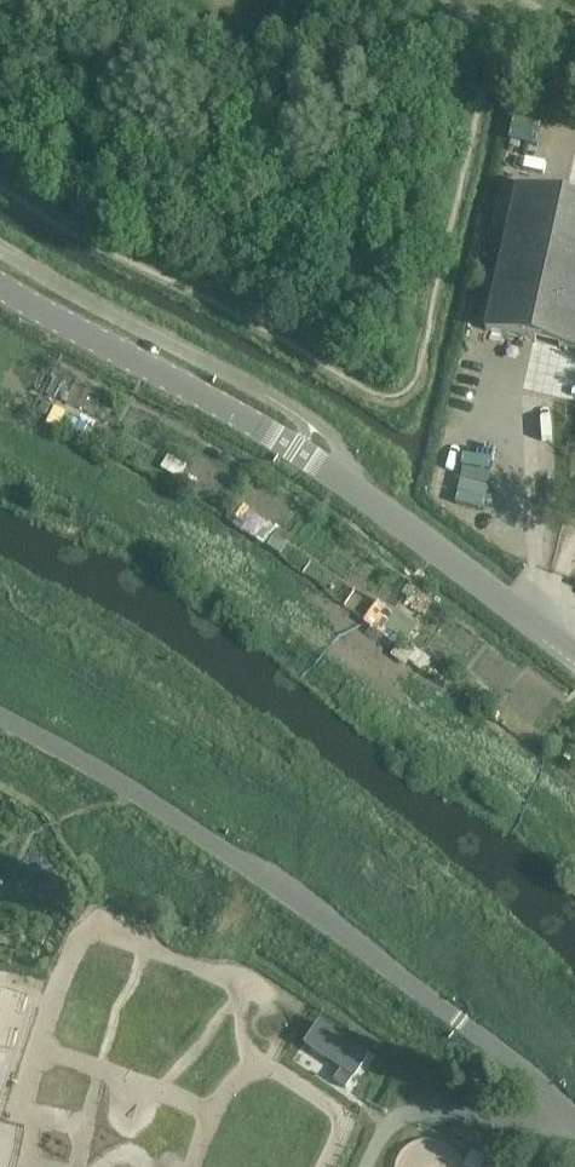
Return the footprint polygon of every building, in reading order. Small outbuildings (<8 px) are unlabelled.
[(518,187),(486,330),(574,350),(574,200),(518,187)] [(368,1057),(317,1022),(302,1044),(353,1079),(368,1057)]
